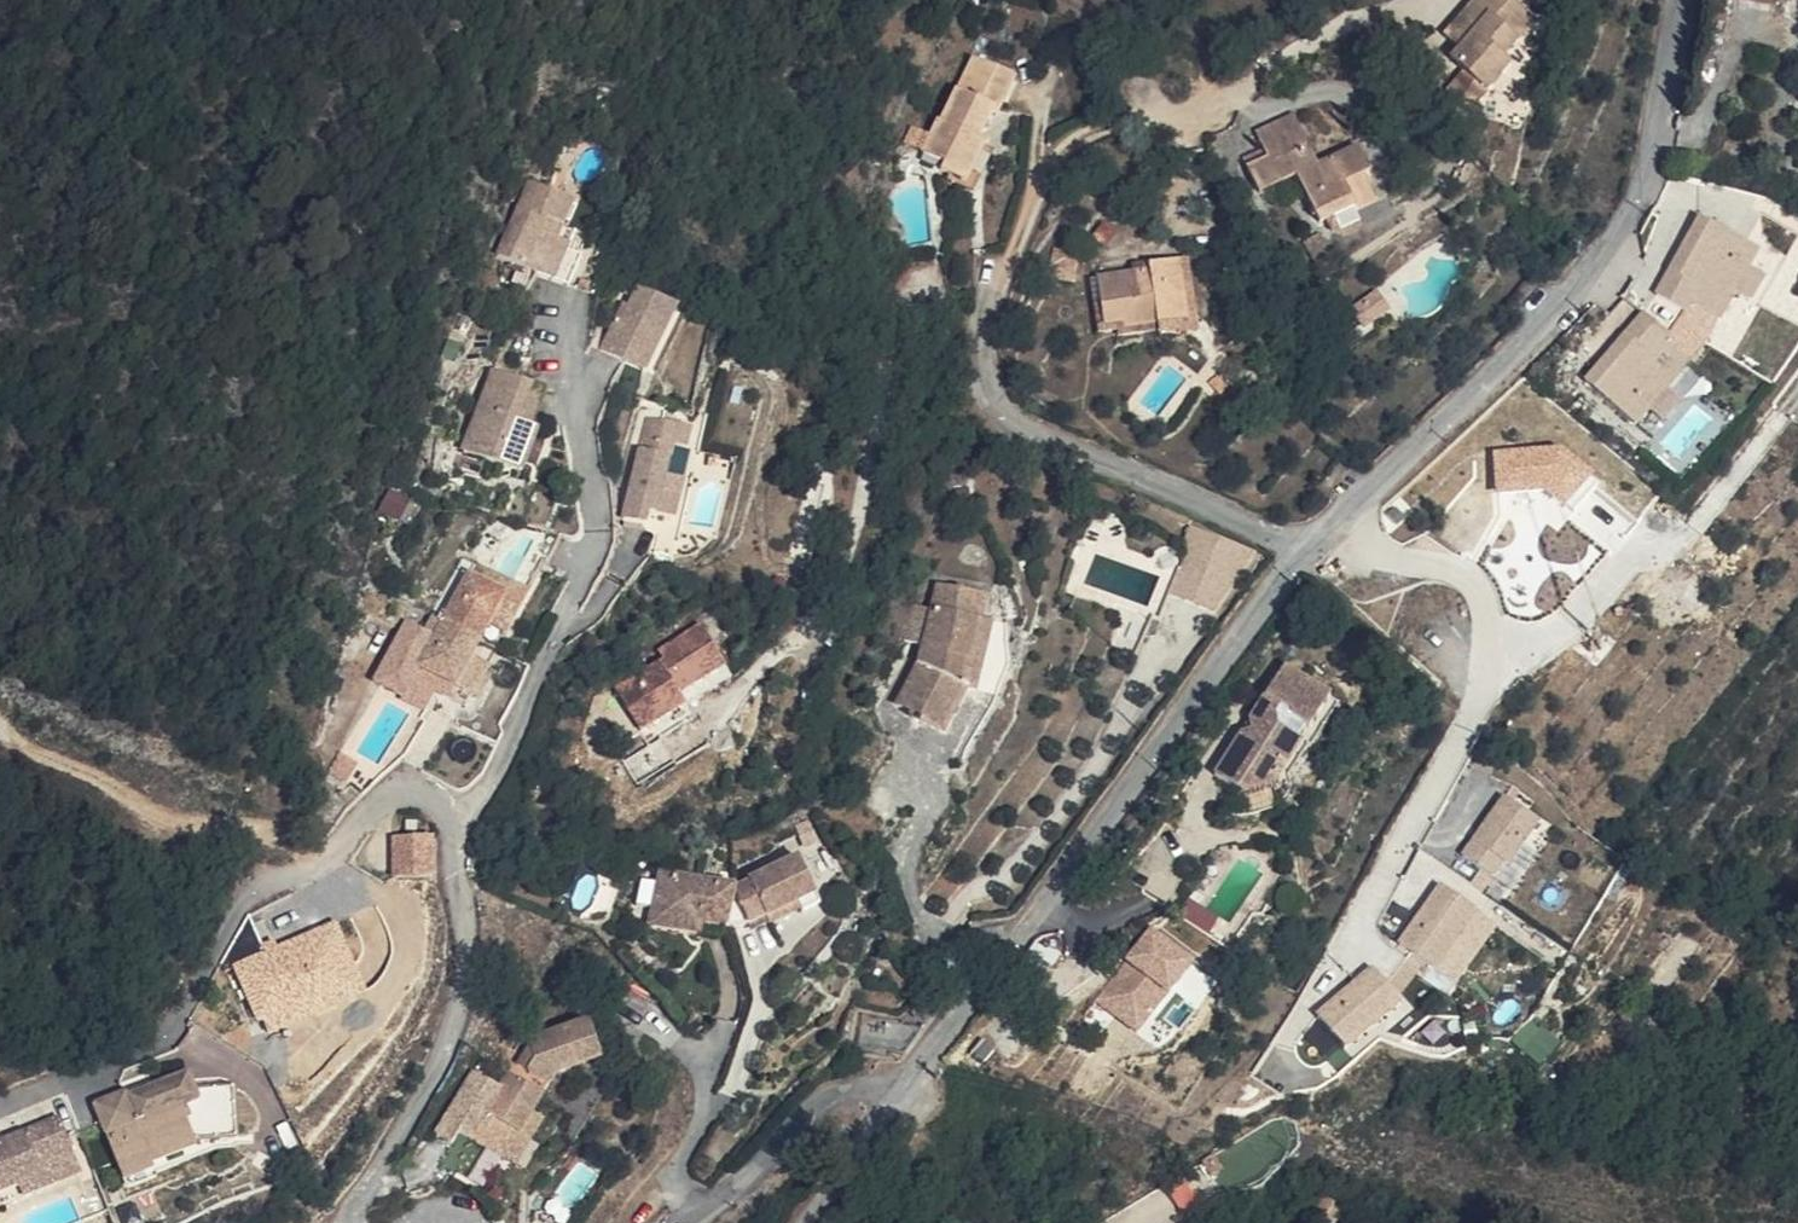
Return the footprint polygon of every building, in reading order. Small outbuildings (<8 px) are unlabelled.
[(1515,0),(1480,0),(1453,31),(1473,51),(1439,90),(1475,119),(1523,64),(1514,56),(1542,24),(1515,0)] [(961,73),(937,102),(953,116),(974,135),(999,106),(961,73)] [(1314,166),(1292,115),(1260,128),(1273,159),(1247,171),(1259,197),(1298,180),(1312,212),(1333,203),(1336,210),(1370,196),(1359,172),(1367,169),(1358,147),(1314,166)] [(929,171),(946,191),(964,168),(954,159),(974,135),(953,116),(931,139),(929,171)] [(938,201),(946,191),(929,171),(931,139),(926,135),(910,154),(925,166),(915,181),(938,201)] [(915,181),(925,166),(910,154),(891,141),(880,156),(915,181)] [(542,205),(553,177),(505,157),(473,235),(513,251),(534,202),(542,205)] [(536,220),(542,205),(534,202),(513,251),(535,260),(550,226),(536,220)] [(1764,251),(1700,215),(1656,298),(1687,317),(1693,305),(1723,324),(1740,293),(1756,305),(1771,277),(1755,267),(1764,251)] [(1196,315),(1188,267),(1152,275),(1153,284),(1108,295),(1113,331),(1134,328),(1135,336),(1192,323),(1191,317),(1196,315)] [(663,290),(628,274),(618,295),(611,309),(600,304),(584,340),(606,351),(624,315),(644,326),(663,290)] [(618,295),(607,290),(600,304),(611,309),(618,295)] [(1393,310),(1379,292),(1356,308),(1370,327),(1393,310)] [(1676,337),(1645,312),(1586,380),(1640,429),(1655,412),(1667,423),(1685,404),(1671,391),(1695,364),(1670,344),(1676,337)] [(644,326),(624,315),(606,351),(626,361),(644,326)] [(524,374),(480,359),(451,439),(492,455),(510,409),(524,374)] [(535,379),(524,374),(510,409),(492,455),(511,462),(531,418),(520,414),(535,379)] [(669,515),(681,494),(669,491),(676,465),(682,442),(695,446),(701,424),(651,411),(624,514),(650,521),(652,511),(669,515)] [(1562,448),(1498,451),(1500,493),(1548,490),(1577,514),(1604,482),(1562,448)] [(669,491),(681,494),(689,469),(676,465),(669,491)] [(396,495),(379,488),(368,510),(386,518),(396,495)] [(685,493),(681,494),(669,515),(679,517),(685,493)] [(1200,529),(1174,595),(1226,615),(1252,549),(1200,529)] [(508,595),(441,558),(412,615),(428,623),(447,584),(486,603),(475,624),(489,631),(508,595)] [(1002,596),(940,582),(918,677),(904,699),(913,704),(907,715),(937,734),(964,690),(954,684),(971,651),(980,610),(998,614),(1002,596)] [(486,603),(447,584),(428,623),(412,615),(400,638),(414,646),(400,671),(438,691),(450,667),(463,641),(472,622),(475,624),(486,603)] [(687,656),(658,615),(623,639),(627,647),(578,681),(605,722),(648,697),(642,688),(687,656)] [(414,646),(400,638),(380,676),(447,710),(466,676),(450,667),(438,691),(400,671),(414,646)] [(642,688),(648,697),(694,667),(687,656),(642,688)] [(1246,731),(1220,773),(1246,790),(1281,784),(1309,740),(1305,737),(1314,723),(1318,725),(1338,692),(1290,662),(1256,716),(1259,730),(1246,731)] [(654,708),(648,697),(605,722),(612,735),(654,708)] [(1542,823),(1504,795),(1461,857),(1499,886),(1542,823)] [(396,838),(397,877),(439,876),(438,838),(396,838)] [(761,854),(765,896),(779,891),(767,851),(761,854)] [(732,909),(765,896),(761,854),(717,873),(729,902),(732,909)] [(630,871),(612,867),(602,926),(664,938),(668,918),(623,910),(630,871)] [(692,883),(630,871),(623,910),(668,918),(693,925),(694,917),(700,886),(692,883)] [(729,902),(717,873),(692,883),(700,886),(694,917),(729,902)] [(1483,914),(1442,884),(1400,947),(1439,977),(1483,914)] [(765,896),(768,909),(782,905),(779,891),(765,896)] [(768,909),(765,896),(732,909),(737,921),(768,909)] [(1181,917),(1212,931),(1221,914),(1190,900),(1181,917)] [(256,918),(236,953),(262,1019),(264,1017),(309,1000),(316,1015),(370,994),(341,924),(283,945),(282,940),(268,946),(256,918)] [(1140,1033),(1197,962),(1155,928),(1098,999),(1140,1033)] [(1400,1003),(1372,970),(1318,1016),(1346,1051),(1400,1003)] [(309,1000),(264,1017),(271,1033),(316,1015),(309,1000)] [(550,1019),(523,1053),(533,1059),(548,1040),(550,1019)] [(613,1026),(550,1019),(548,1040),(533,1059),(555,1072),(562,1061),(609,1066),(613,1026)] [(985,1038),(976,1049),(988,1058),(997,1048),(985,1038)] [(438,1136),(454,1145),(460,1133),(504,1156),(517,1133),(531,1141),(547,1114),(535,1107),(550,1082),(515,1062),(506,1080),(478,1064),(438,1136)] [(126,1091),(96,1103),(122,1159),(151,1148),(156,1159),(203,1142),(204,1136),(195,1118),(192,1106),(205,1099),(199,1086),(191,1070),(156,1083),(159,1092),(131,1104),(126,1091)] [(155,1080),(126,1091),(131,1104),(159,1092),(156,1083),(155,1080)] [(232,1087),(199,1086),(205,1099),(192,1106),(195,1118),(204,1136),(240,1130),(236,1091),(232,1087)] [(63,1119),(0,1142),(0,1190),(1,1193),(22,1184),(46,1175),(39,1159),(74,1146),(63,1119)] [(519,1164),(531,1141),(517,1133),(504,1156),(519,1164)] [(84,1171),(74,1146),(39,1159),(46,1175),(22,1184),(27,1196),(84,1171)] [(151,1148),(122,1159),(129,1178),(159,1167),(156,1159),(151,1148)]
